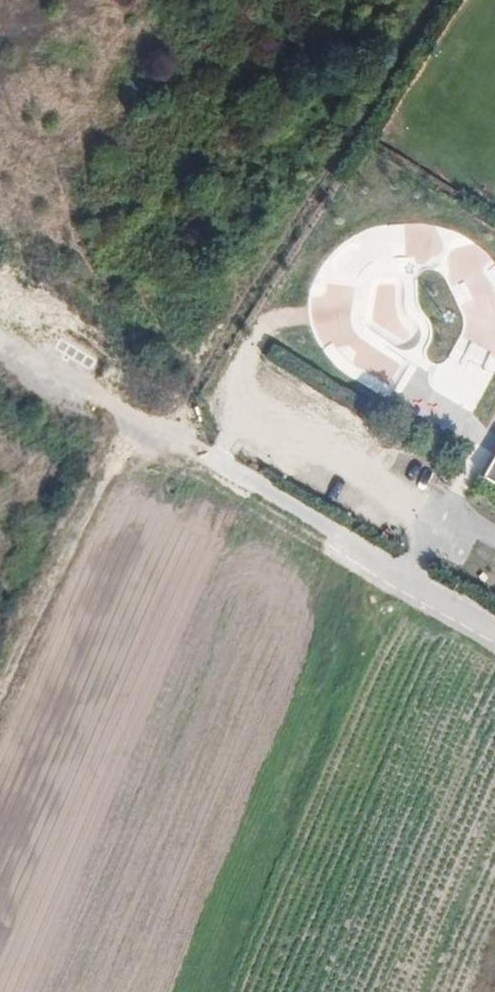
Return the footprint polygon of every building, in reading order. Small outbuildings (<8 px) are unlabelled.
[(480,474),(494,483),(494,449),(480,474)]
